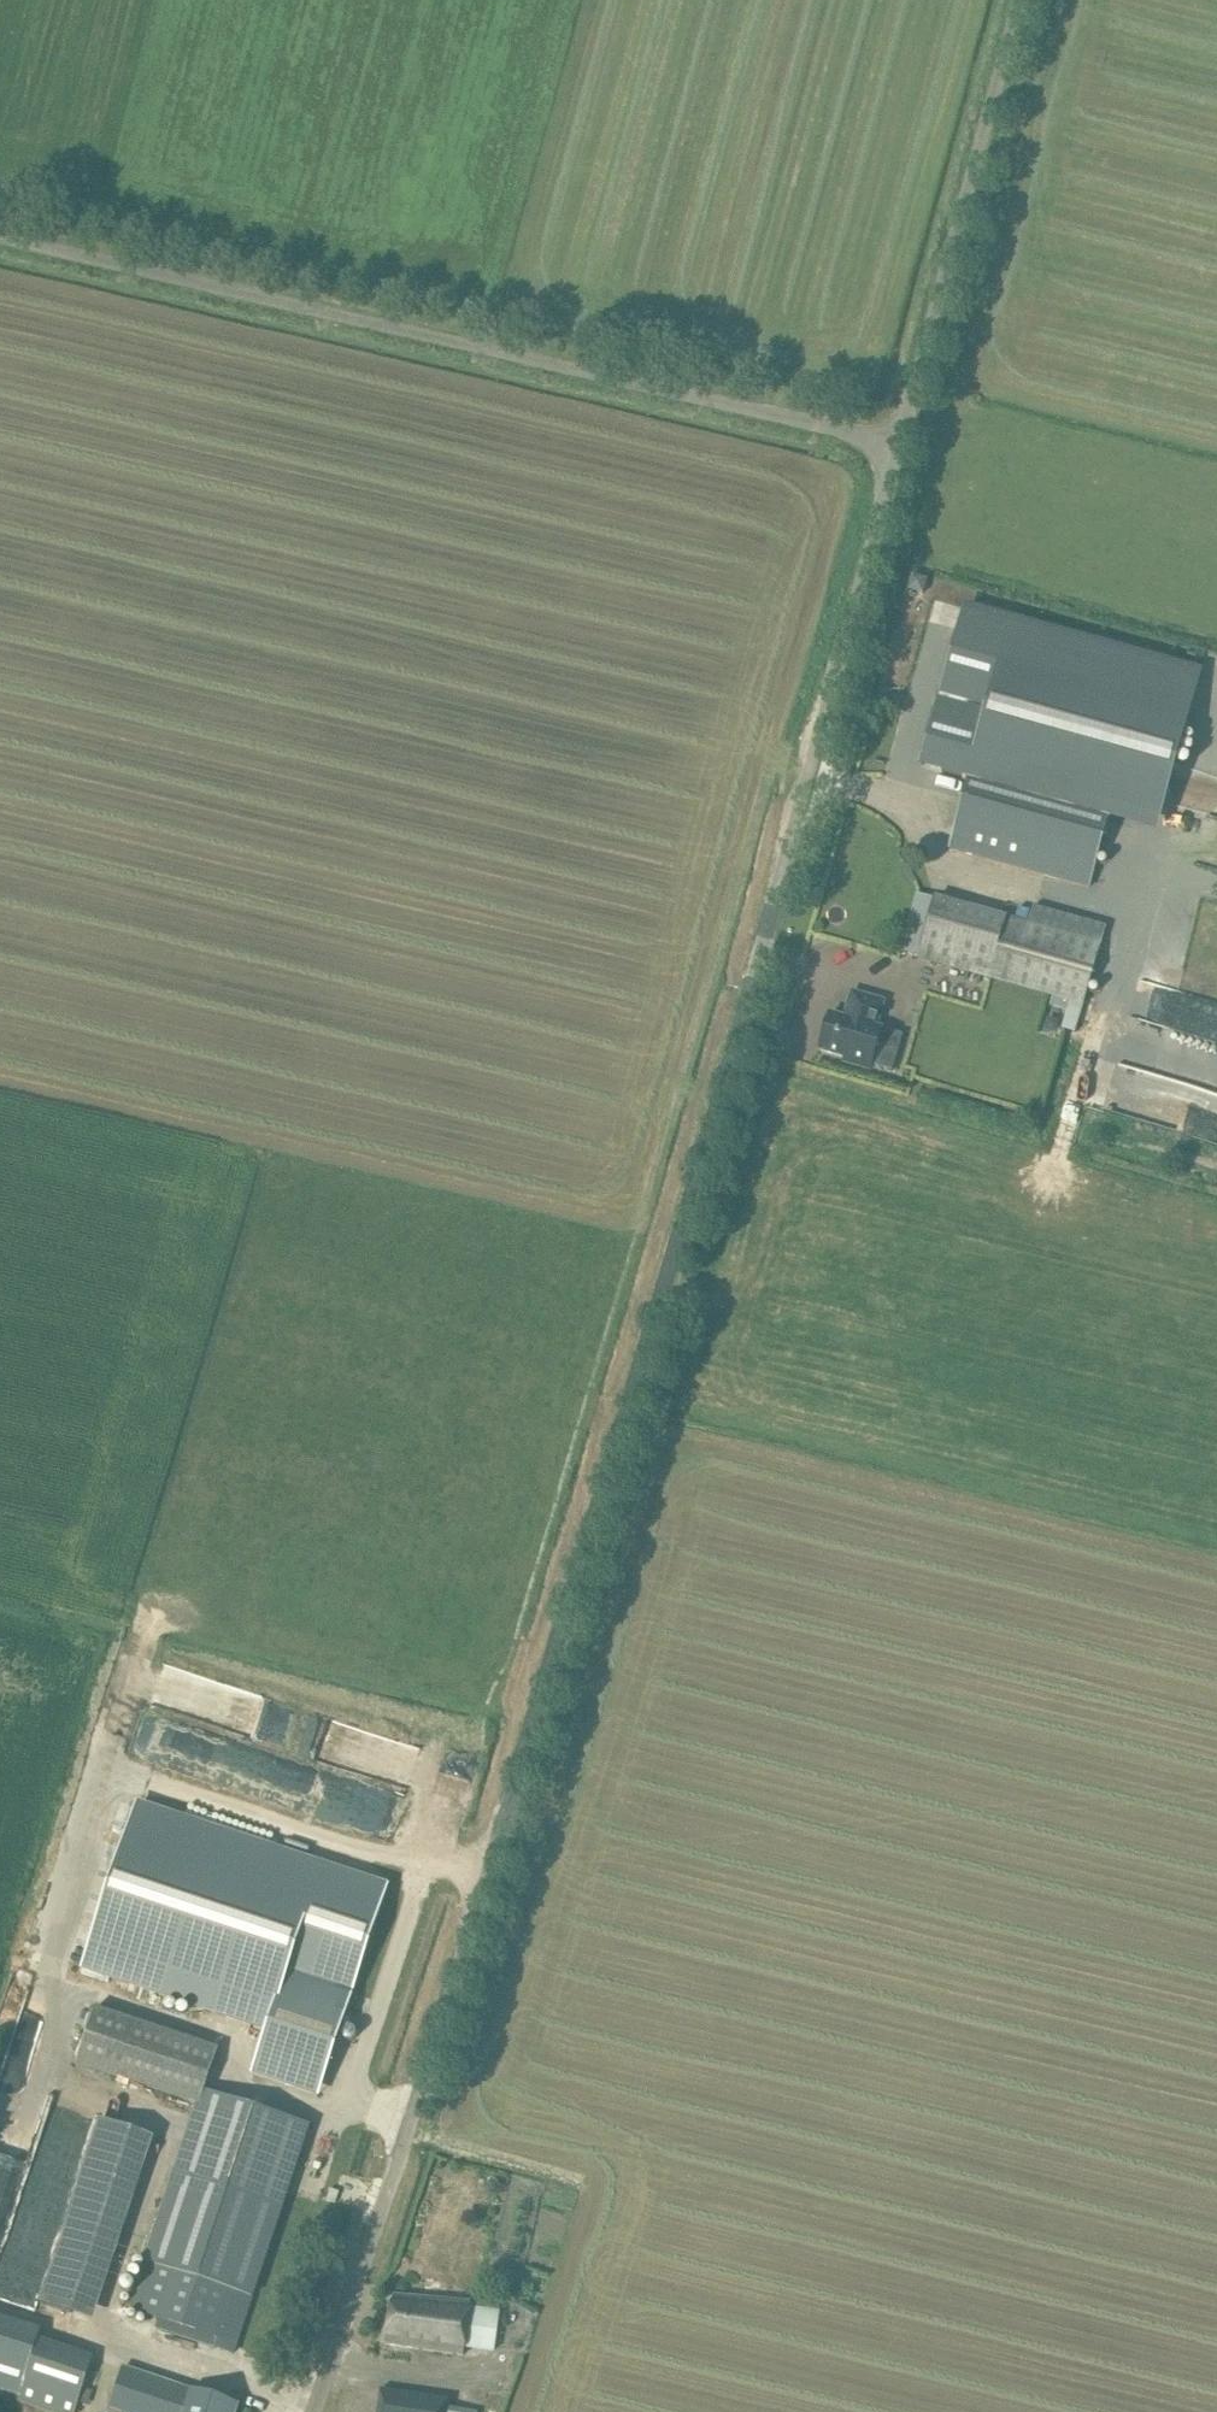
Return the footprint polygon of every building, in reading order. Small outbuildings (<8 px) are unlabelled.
[(925,752),(921,765),(968,778),(949,848),(1090,887),(1117,789),(1164,802),(1200,672),(966,607),(928,742),(937,744),(935,754),(925,752)] [(937,744),(928,742),(925,752),(935,754),(937,744)] [(959,904),(936,898),(920,957),(943,963),(1084,1003),(1101,945),(959,904)] [(830,1013),(819,1050),(845,1057),(844,1061),(870,1069),(882,1028),(877,1027),(884,1001),(852,992),(844,1017),(830,1013)] [(389,1888),(138,1804),(85,1963),(269,2024),(253,2072),(289,2084),(294,2085),(299,2086),(305,2085),(310,2084),(315,2082),(320,2078),(324,2075),(327,2070),(329,2065),(330,2064),(389,1888)] [(219,2048),(96,2007),(77,2062),(201,2103),(132,2308),(160,2318),(156,2328),(233,2354),(237,2343),(283,2205),(309,2125),(205,2090),(219,2048)] [(46,2140),(47,2140),(42,2154),(73,2166),(92,2115),(60,2103),(46,2140)] [(94,2116),(41,2302),(98,2318),(150,2132),(94,2116)] [(34,2287),(55,2221),(33,2214),(40,2193),(9,2183),(4,2196),(0,2194),(0,2276),(34,2287)] [(464,2355),(471,2302),(394,2296),(385,2344),(464,2355)] [(0,2315),(0,2389),(20,2396),(17,2402),(48,2411),(76,2411),(79,2402),(89,2405),(94,2391),(85,2388),(96,2355),(40,2337),(42,2328),(0,2315)] [(123,2366),(108,2408),(118,2411),(237,2411),(239,2405),(123,2366)] [(452,2399),(381,2389),(378,2411),(450,2411),(452,2399)]
